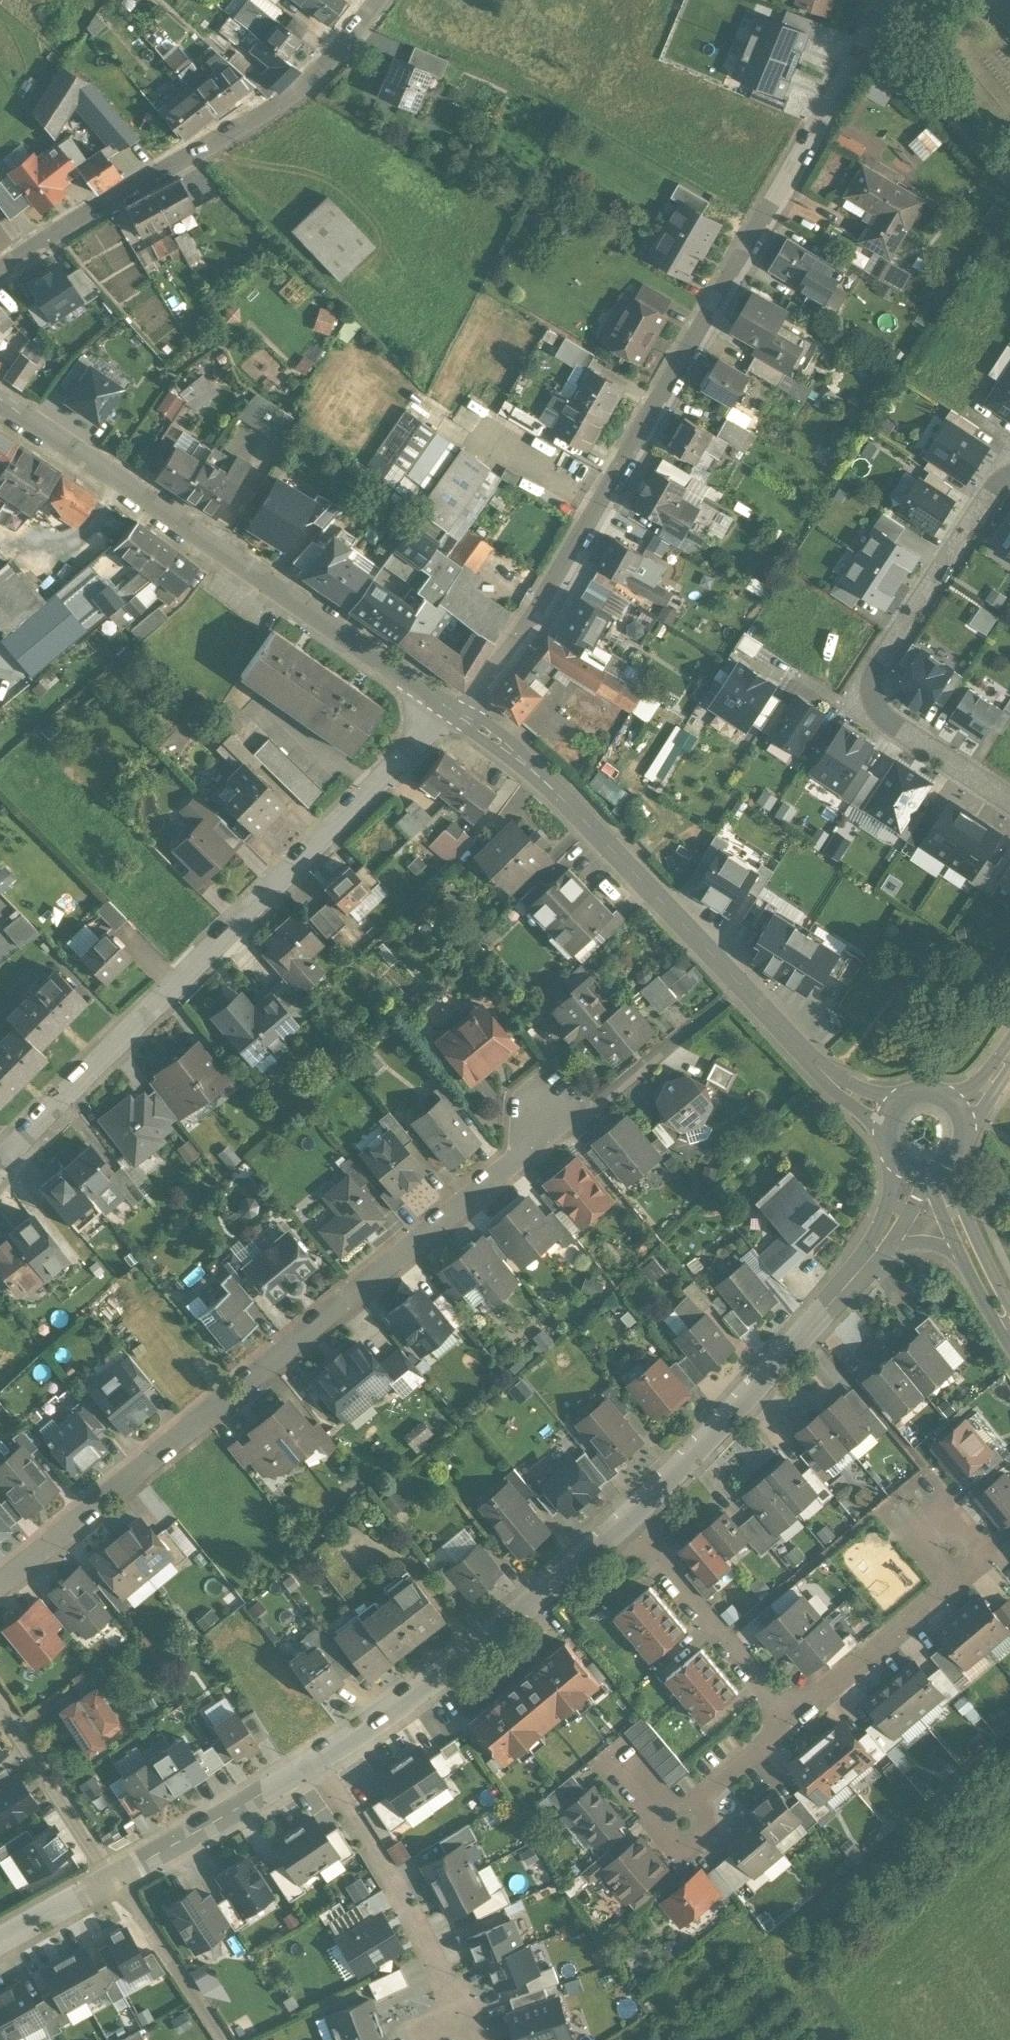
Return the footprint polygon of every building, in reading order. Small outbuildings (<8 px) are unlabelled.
[(341,0),(294,0),(327,25),(335,14),(337,16),(346,4),(341,0)] [(795,8),(827,17),(832,0),(797,0),(795,8)] [(272,18),(267,24),(243,4),(232,17),(233,18),(241,24),(244,27),(281,58),(297,39),(272,18)] [(787,10),(781,25),(806,36),(805,37),(813,40),(820,23),(787,10)] [(106,27),(97,14),(87,29),(93,37),(106,27)] [(747,46),(797,66),(802,52),(800,50),(805,37),(806,36),(781,25),(759,17),(747,46)] [(227,19),(218,29),(233,43),(235,39),(244,27),(241,24),(233,18),(230,21),(227,19)] [(281,58),(244,27),(235,39),(265,65),(261,70),(263,73),(259,77),(277,92),(298,72),(281,58)] [(790,81),(797,66),(747,46),(735,76),(756,84),(781,95),(782,94),(787,80),(790,81)] [(446,61),(414,48),(408,64),(431,74),(430,76),(439,80),(446,61)] [(252,68),(234,51),(223,60),(249,83),(252,79),(248,74),(252,68)] [(223,60),(215,52),(207,58),(214,68),(197,82),(182,68),(175,74),(188,88),(191,87),(212,116),(251,85),(249,83),(223,60)] [(181,53),(167,64),(175,74),(182,68),(189,62),(181,53)] [(408,64),(392,58),(376,96),(407,109),(415,91),(423,94),(430,76),(431,74),(408,64)] [(87,83),(61,67),(31,113),(51,138),(77,99),(119,149),(136,139),(87,83)] [(781,95),(756,84),(749,99),(783,113),(789,97),(782,94),(781,95)] [(188,88),(157,112),(181,141),(212,116),(191,87),(188,88)] [(100,150),(85,159),(69,135),(56,144),(79,173),(95,194),(120,177),(110,161),(108,161),(100,150)] [(35,160),(34,161),(55,190),(57,188),(79,173),(56,144),(35,160)] [(55,190),(34,161),(35,160),(31,155),(9,174),(24,192),(31,202),(38,211),(61,193),(57,188),(55,190)] [(922,202),(862,166),(844,195),(869,209),(864,218),(870,221),(859,240),(888,258),(922,202)] [(176,180),(150,195),(168,223),(192,209),(176,180)] [(0,183),(0,209),(8,220),(31,202),(24,192),(13,200),(0,183)] [(709,203),(678,185),(670,199),(681,205),(682,204),(702,215),(709,203)] [(168,223),(150,195),(124,209),(140,238),(168,223)] [(326,197),(290,232),(336,280),(372,246),(326,197)] [(702,215),(682,204),(681,205),(668,227),(670,228),(670,227),(705,247),(715,229),(706,223),(702,215)] [(9,241),(0,226),(0,247),(9,241)] [(670,228),(652,258),(687,278),(705,247),(670,227),(670,228)] [(168,238),(150,247),(152,251),(158,248),(162,256),(175,249),(168,238)] [(817,256),(786,239),(769,271),(825,303),(839,278),(841,279),(844,274),(843,273),(816,258),(817,256)] [(849,262),(823,247),(817,256),(816,258),(843,273),(849,262)] [(65,277),(58,266),(26,287),(36,302),(49,321),(81,300),(65,277)] [(65,277),(81,300),(83,305),(100,293),(78,269),(65,277)] [(670,301),(642,285),(634,299),(662,315),(670,301)] [(785,310),(757,294),(735,330),(761,346),(790,363),(800,369),(814,345),(777,323),(785,310)] [(634,299),(632,299),(631,301),(629,299),(628,301),(623,302),(619,309),(621,315),(623,316),(607,344),(638,362),(664,317),(634,299)] [(39,328),(49,321),(36,302),(26,308),(39,328)] [(319,306),(313,328),(329,333),(336,311),(319,306)] [(589,355),(567,343),(559,357),(581,369),(589,355)] [(0,365),(0,376),(18,389),(41,356),(29,345),(23,354),(22,353),(8,371),(0,365)] [(790,363),(761,346),(755,357),(783,374),(790,363)] [(1000,383),(1009,368),(1009,348),(1007,346),(989,375),(1000,383)] [(60,386),(71,394),(89,368),(90,368),(92,365),(80,356),(60,386)] [(783,374),(755,357),(748,368),(777,385),(783,374)] [(751,377),(719,358),(702,388),(733,406),(751,377)] [(120,389),(90,368),(89,368),(71,394),(65,402),(97,423),(120,389)] [(1000,383),(986,404),(999,412),(999,411),(1004,414),(1003,415),(1009,420),(1009,368),(1000,383)] [(622,391),(586,369),(577,385),(581,387),(573,401),(606,420),(622,391)] [(202,371),(178,391),(194,411),(218,391),(202,371)] [(156,407),(172,418),(183,400),(168,390),(156,407)] [(254,390),(237,415),(276,441),(293,416),(254,390)] [(573,401),(570,399),(560,415),(566,418),(558,433),(588,450),(606,420),(573,401)] [(544,423),(516,407),(508,420),(537,436),(544,423)] [(944,422),(947,424),(948,422),(972,438),(979,428),(951,410),(944,422)] [(381,479),(396,490),(435,433),(404,411),(366,470),(373,474),(381,479)] [(713,434),(685,417),(668,446),(711,472),(727,445),(712,435),(713,434)] [(727,418),(717,436),(713,434),(712,435),(727,445),(739,452),(751,432),(727,418)] [(972,438),(948,422),(947,424),(926,455),(931,459),(951,472),(966,482),(988,449),(972,438)] [(435,433),(396,490),(423,509),(420,513),(445,533),(456,516),(489,470),(435,433)] [(3,463),(17,445),(0,434),(0,466),(3,463)] [(20,447),(17,445),(0,471),(0,494),(32,514),(46,493),(59,473),(20,447)] [(201,464),(173,447),(153,478),(180,495),(201,464)] [(201,464),(180,495),(215,517),(248,463),(238,457),(227,475),(213,467),(212,469),(202,463),(201,464)] [(693,477),(663,459),(657,470),(687,488),(693,477)] [(930,473),(944,482),(951,472),(931,459),(924,469),(930,473)] [(655,469),(634,506),(701,545),(721,511),(703,500),(697,510),(680,499),(687,488),(657,470),(655,469)] [(469,526),(502,478),(489,470),(456,516),(469,526)] [(95,497),(59,473),(46,493),(60,515),(76,526),(95,497)] [(923,483),(946,498),(952,488),(944,482),(930,473),(923,483)] [(373,474),(359,489),(368,495),(381,479),(373,474)] [(923,483),(919,480),(900,510),(933,532),(953,502),(946,498),(923,483)] [(311,502),(276,481),(247,528),(283,550),(303,517),(312,502),(311,502)] [(330,502),(316,494),(311,502),(312,502),(303,517),(311,522),(330,502)] [(330,502),(311,522),(323,529),(341,509),(330,502)] [(411,527),(436,545),(445,533),(420,513),(411,527)] [(873,530),(876,532),(876,531),(895,543),(905,528),(883,514),(873,530)] [(993,543),(1009,554),(1009,517),(993,543)] [(174,551),(134,521),(112,551),(150,579),(152,577),(174,551)] [(436,545),(411,527),(403,538),(394,550),(419,568),(436,545)] [(300,570),(295,576),(319,590),(342,556),(343,556),(355,541),(340,529),(333,539),(330,539),(321,550),(318,548),(300,570)] [(392,529),(376,551),(387,559),(394,550),(403,538),(392,529)] [(472,574),(491,548),(465,531),(446,557),(472,574)] [(876,532),(860,556),(900,583),(917,558),(895,543),(876,531),(876,532)] [(644,554),(616,538),(599,568),(637,592),(658,604),(666,591),(655,584),(663,572),(641,559),(644,554)] [(311,542),(292,563),(300,570),(318,548),(311,542)] [(446,557),(434,549),(419,568),(429,575),(425,581),(428,584),(446,557)] [(196,567),(174,551),(152,577),(160,583),(175,594),(196,567)] [(343,556),(342,556),(319,590),(348,609),(368,582),(347,565),(350,561),(343,556)] [(900,583),(860,556),(844,580),(844,581),(862,593),(884,607),(900,583)] [(446,557),(419,597),(422,599),(434,607),(450,586),(455,577),(462,568),(446,557)] [(7,635),(5,636),(0,640),(0,699),(2,701),(117,604),(102,587),(112,579),(95,559),(43,604),(7,635)] [(0,570),(0,630),(5,636),(7,635),(43,604),(8,563),(0,570)] [(455,577),(474,590),(481,580),(472,574),(462,568),(455,577)] [(637,592),(599,568),(593,580),(621,596),(631,602),(637,592)] [(455,577),(450,586),(500,619),(488,640),(492,643),(509,614),(474,590),(455,577)] [(844,581),(844,580),(841,578),(830,594),(852,608),(862,593),(844,581)] [(621,596),(593,580),(583,596),(611,613),(621,596)] [(401,604),(414,614),(422,599),(419,597),(428,584),(425,581),(417,593),(412,589),(401,604)] [(414,614),(368,582),(348,609),(395,642),(414,614)] [(175,594),(160,583),(154,592),(167,602),(170,601),(175,594)] [(500,619),(450,586),(434,607),(440,613),(447,615),(474,631),(488,640),(500,619)] [(144,608),(132,595),(121,604),(133,617),(144,608)] [(583,596),(581,596),(562,629),(563,630),(592,647),(594,643),(611,613),(583,596)] [(422,599),(414,614),(395,642),(415,657),(425,642),(422,640),(440,613),(434,607),(422,599)] [(968,622),(986,634),(999,614),(981,603),(968,622)] [(133,617),(121,604),(108,616),(120,628),(133,617)] [(157,607),(129,630),(139,642),(167,619),(157,607)] [(592,647),(563,630),(557,641),(602,668),(611,653),(594,643),(592,647)] [(475,636),(457,665),(438,651),(427,666),(461,690),(471,675),(492,643),(488,640),(474,631),(472,634),(475,636)] [(379,710),(271,633),(243,673),(309,719),(307,721),(319,729),(320,727),(352,750),(379,710)] [(557,641),(548,636),(538,648),(552,660),(551,661),(636,714),(640,708),(636,705),(643,693),(602,668),(557,641)] [(425,642),(415,657),(427,666),(438,651),(425,642)] [(909,671),(922,651),(912,644),(899,664),(909,671)] [(538,648),(494,700),(521,723),(544,696),(531,685),(551,661),(552,660),(538,648)] [(952,671),(922,651),(909,671),(895,693),(903,698),(902,699),(916,708),(917,707),(925,712),(933,701),(952,671)] [(775,687),(740,664),(711,707),(746,730),(750,723),(770,693),(775,687)] [(962,677),(952,671),(933,701),(942,707),(962,677)] [(1002,711),(969,689),(949,720),(982,741),(991,728),(1002,711)] [(750,723),(761,730),(780,700),(770,693),(750,723)] [(824,714),(797,696),(790,706),(771,736),(798,754),(824,714)] [(1002,711),(991,728),(1001,735),(1009,721),(1009,699),(1002,711)] [(761,730),(771,736),(790,706),(780,700),(761,730)] [(665,782),(688,730),(672,723),(649,775),(665,782)] [(859,766),(872,746),(844,727),(813,774),(840,792),(841,792),(859,766)] [(260,763),(230,734),(218,745),(241,767),(244,764),(251,772),(260,763)] [(324,793),(269,738),(252,755),(308,810),(324,793)] [(443,752),(418,786),(436,799),(439,795),(448,802),(470,772),(443,752)] [(867,810),(900,831),(911,814),(931,784),(897,762),(884,782),(866,809),(867,810)] [(251,772),(244,764),(241,767),(213,795),(237,819),(252,834),(283,804),(251,772)] [(870,773),(859,766),(841,792),(840,792),(838,795),(851,803),(870,773)] [(601,771),(591,781),(614,801),(623,791),(601,771)] [(470,772),(448,802),(476,823),(498,793),(470,772)] [(866,809),(884,782),(870,773),(851,803),(865,813),(867,810),(866,809)] [(219,818),(194,794),(178,810),(196,827),(201,822),(208,829),(219,818)] [(432,818),(415,801),(405,810),(422,828),(432,818)] [(922,846),(946,862),(974,819),(950,803),(934,828),(922,846)] [(422,828),(407,813),(395,825),(409,840),(422,828)] [(908,841),(921,820),(911,814),(900,831),(898,834),(908,841)] [(252,834),(237,819),(229,828),(244,843),(252,834)] [(983,860),(999,835),(974,819),(946,862),(971,878),(983,860)] [(920,849),(922,846),(934,828),(921,820),(908,841),(920,849)] [(208,829),(201,822),(196,827),(190,833),(189,832),(187,835),(187,837),(180,837),(175,842),(174,850),(192,867),(203,878),(204,877),(230,851),(208,829)] [(515,825),(481,859),(495,873),(503,866),(528,892),(539,881),(554,866),(540,852),(548,845),(530,827),(524,834),(515,825)] [(837,859),(853,841),(839,829),(823,846),(837,859)] [(465,832),(454,842),(443,830),(430,843),(452,865),(476,842),(465,832)] [(700,859),(712,867),(721,851),(722,852),(728,842),(716,835),(700,859)] [(756,873),(755,872),(749,868),(749,864),(734,854),(728,855),(722,852),(721,851),(712,867),(696,892),(703,897),(704,902),(718,911),(723,910),(731,914),(746,889),(756,873)] [(1000,883),(1009,867),(1009,865),(1001,859),(995,868),(981,889),(991,896),(1000,883)] [(995,868),(983,860),(971,878),(969,881),(981,889),(995,868)] [(758,896),(774,871),(761,864),(755,872),(756,873),(746,889),(757,897),(758,896)] [(354,874),(347,866),(322,889),(345,913),(369,891),(354,874)] [(379,882),(363,866),(354,874),(369,891),(379,882)] [(192,867),(182,877),(198,893),(209,881),(204,877),(203,878),(192,867)] [(1000,883),(1009,890),(1009,867),(1000,883)] [(548,889),(528,909),(550,932),(590,892),(568,870),(548,889)] [(528,892),(519,900),(528,909),(548,889),(539,881),(528,892)] [(612,914),(590,892),(550,932),(572,954),(599,928),(612,914)] [(768,902),(758,896),(757,897),(744,919),(753,926),(768,902)] [(125,919),(106,900),(95,911),(113,931),(125,919)] [(345,924),(326,902),(316,911),(335,932),(345,924)] [(753,926),(763,932),(778,908),(768,902),(753,926)] [(335,932),(316,911),(307,918),(327,940),(335,932)] [(612,914),(599,928),(608,938),(625,922),(615,911),(612,914)] [(38,934),(20,914),(2,927),(20,947),(38,934)] [(318,942),(293,914),(264,940),(296,976),(306,988),(321,975),(303,955),(318,942)] [(822,984),(829,973),(840,955),(775,914),(756,943),(762,947),(753,960),(766,968),(765,969),(794,988),(795,986),(808,994),(816,981),(822,984)] [(105,932),(79,957),(103,982),(129,957),(105,932)] [(296,976),(270,947),(260,956),(284,983),(286,985),(296,976)] [(844,950),(840,955),(829,973),(849,986),(863,962),(844,950)] [(582,964),(563,982),(571,991),(591,974),(582,964)] [(81,999),(54,971),(5,1018),(14,1028),(33,1047),(45,1036),(48,1039),(50,1038),(48,1036),(71,1014),(72,1016),(73,1015),(69,1010),(81,999)] [(591,974),(571,991),(573,993),(549,1013),(575,1044),(588,1034),(619,1008),(591,974)] [(306,988),(296,976),(286,985),(296,997),(306,988)] [(676,998),(658,976),(644,988),(656,1003),(655,1003),(661,1011),(671,1004),(670,1003),(676,998)] [(286,985),(284,983),(272,994),(289,1015),(302,1004),(296,997),(286,985)] [(252,1011),(239,995),(213,1017),(251,1066),(297,1026),(289,1015),(272,994),(252,1011)] [(619,1008),(588,1034),(603,1053),(618,1042),(627,1053),(653,1032),(628,1001),(619,1008)] [(481,1008),(436,1044),(469,1085),(514,1048),(481,1008)] [(0,1042),(0,1097),(6,1091),(10,1095),(11,1094),(10,1092),(32,1070),(33,1072),(35,1071),(31,1067),(42,1056),(33,1047),(14,1028),(0,1042)] [(194,1045),(177,1059),(206,1096),(218,1087),(223,1083),(211,1067),(194,1045)] [(177,1059),(155,1075),(175,1101),(184,1113),(206,1096),(177,1059)] [(240,1083),(221,1060),(211,1067),(223,1083),(218,1087),(224,1096),(240,1083)] [(736,1074),(715,1062),(705,1080),(726,1091),(736,1074)] [(175,1101),(157,1077),(148,1083),(154,1091),(166,1108),(175,1101)] [(705,1087),(687,1078),(668,1084),(659,1101),(665,1121),(683,1130),(684,1130),(690,1144),(707,1139),(712,1129),(702,1123),(711,1106),(705,1087)] [(461,1107),(445,1087),(436,1095),(441,1101),(442,1100),(453,1114),(461,1107)] [(166,1108),(154,1091),(145,1098),(166,1126),(175,1119),(166,1108)] [(142,1095),(122,1110),(118,1105),(99,1120),(112,1137),(111,1140),(117,1148),(119,1147),(132,1164),(152,1148),(148,1144),(168,1129),(166,1126),(145,1098),(142,1095)] [(441,1101),(413,1124),(448,1167),(477,1143),(453,1114),(442,1100),(441,1101)] [(410,1140),(387,1113),(377,1121),(387,1134),(389,1132),(401,1148),(410,1140)] [(626,1121),(607,1135),(606,1134),(594,1144),(595,1145),(611,1165),(619,1176),(630,1167),(634,1172),(654,1156),(626,1121)] [(387,1134),(360,1156),(388,1189),(393,1196),(395,1194),(402,1188),(404,1190),(416,1180),(414,1178),(422,1172),(401,1148),(389,1132),(387,1134)] [(611,1165),(595,1145),(586,1152),(602,1172),(611,1165)] [(87,1196),(112,1175),(89,1147),(87,1149),(85,1148),(76,1156),(78,1157),(64,1169),(87,1196)] [(610,1204),(575,1160),(564,1170),(568,1174),(561,1181),(556,1180),(551,1184),(550,1189),(548,1190),(564,1209),(580,1228),(610,1204)] [(366,1182),(349,1161),(339,1170),(347,1178),(348,1177),(358,1189),(366,1182)] [(87,1196),(64,1169),(63,1168),(41,1187),(59,1208),(58,1209),(77,1231),(100,1210),(87,1196)] [(121,1168),(112,1175),(87,1196),(100,1210),(104,1215),(124,1198),(131,1208),(144,1199),(121,1168)] [(823,1214),(787,1175),(761,1200),(790,1232),(786,1236),(794,1245),(799,1240),(808,1250),(834,1226),(834,1220),(828,1214),(823,1214)] [(358,1189),(348,1177),(347,1178),(323,1198),(338,1216),(319,1232),(339,1256),(383,1220),(358,1189)] [(393,1196),(388,1189),(379,1197),(392,1213),(403,1203),(395,1194),(393,1196)] [(564,1209),(548,1190),(540,1197),(553,1213),(555,1215),(564,1209)] [(542,1221),(526,1201),(491,1230),(493,1233),(511,1254),(518,1263),(538,1246),(542,1251),(556,1239),(557,1238),(542,1221)] [(555,1215),(553,1213),(542,1221),(557,1238),(556,1239),(564,1250),(576,1241),(555,1215)] [(67,1260),(32,1216),(8,1235),(43,1279),(67,1260)] [(511,1254),(493,1233),(485,1239),(503,1261),(511,1254)] [(0,1241),(0,1273),(8,1284),(16,1294),(28,1285),(31,1288),(43,1279),(8,1235),(0,1241)] [(244,1268),(243,1269),(249,1278),(250,1278),(269,1301),(284,1289),(287,1292),(291,1293),(295,1293),(298,1290),(299,1286),(299,1283),(296,1279),(311,1267),(284,1235),(244,1268)] [(777,1244),(760,1260),(777,1279),(794,1263),(777,1244)] [(484,1261),(475,1249),(466,1255),(464,1252),(438,1272),(456,1295),(474,1281),(491,1302),(507,1289),(484,1261)] [(244,1268),(231,1252),(219,1262),(229,1275),(239,1286),(249,1278),(243,1269),(244,1268)] [(509,1274),(493,1254),(484,1261),(500,1281),(509,1274)] [(775,1304),(743,1265),(717,1286),(748,1325),(775,1304)] [(0,1273),(0,1290),(8,1284),(0,1273)] [(239,1286),(229,1275),(218,1283),(226,1292),(227,1291),(243,1310),(252,1302),(239,1286)] [(712,1305),(693,1282),(682,1291),(686,1297),(701,1314),(702,1313),(712,1305)] [(208,1305),(206,1309),(196,1317),(224,1351),(255,1325),(243,1310),(227,1291),(226,1292),(217,1300),(214,1300),(210,1302),(208,1305)] [(416,1291),(386,1316),(419,1354),(447,1330),(448,1329),(427,1305),(416,1291)] [(463,1322),(440,1294),(427,1305),(448,1329),(447,1330),(450,1333),(463,1322)] [(701,1314),(686,1297),(674,1310),(690,1329),(677,1340),(688,1353),(704,1372),(705,1371),(731,1349),(705,1317),(702,1313),(701,1314)] [(746,1328),(732,1311),(723,1318),(737,1335),(746,1328)] [(945,1338),(928,1317),(915,1328),(921,1334),(922,1334),(934,1348),(945,1338)] [(934,1348),(922,1334),(921,1334),(894,1357),(924,1394),(953,1370),(934,1348)] [(378,1368),(358,1345),(341,1358),(338,1355),(337,1357),(339,1360),(330,1368),(327,1365),(325,1366),(328,1369),(311,1383),(322,1395),(321,1401),(327,1409),(333,1409),(343,1422),(389,1384),(390,1383),(378,1368)] [(399,1351),(378,1368),(390,1383),(389,1384),(399,1397),(422,1378),(399,1351)] [(704,1372),(688,1353),(677,1363),(695,1385),(708,1375),(705,1371),(704,1372)] [(150,1384),(128,1357),(116,1367),(119,1370),(120,1368),(140,1392),(150,1384)] [(924,1394),(894,1357),(870,1377),(866,1380),(878,1395),(897,1417),(924,1394)] [(659,1361),(629,1388),(655,1418),(675,1402),(678,1406),(689,1396),(687,1394),(667,1370),(659,1361)] [(677,1363),(676,1362),(667,1370),(687,1394),(695,1385),(677,1363)] [(140,1392),(120,1368),(119,1370),(90,1394),(122,1432),(130,1426),(131,1427),(145,1416),(143,1414),(152,1407),(140,1392)] [(865,1371),(855,1380),(872,1400),(878,1395),(866,1380),(870,1377),(865,1371)] [(630,1409),(611,1386),(600,1395),(605,1401),(606,1401),(620,1417),(630,1409)] [(869,1429),(842,1396),(820,1415),(847,1447),(869,1429)] [(103,1427),(81,1401),(68,1411),(71,1415),(73,1414),(91,1437),(103,1427)] [(620,1417),(606,1401),(605,1401),(577,1426),(600,1453),(613,1468),(614,1467),(642,1443),(620,1417)] [(308,1429),(286,1402),(248,1433),(251,1437),(240,1446),(240,1447),(251,1460),(250,1461),(252,1463),(252,1464),(258,1471),(258,1470),(261,1474),(273,1463),(280,1472),(315,1444),(305,1431),(308,1429)] [(71,1415),(57,1427),(51,1420),(39,1430),(44,1437),(43,1438),(51,1447),(50,1453),(53,1458),(59,1458),(73,1475),(103,1451),(91,1437),(73,1414),(71,1415)] [(847,1447),(820,1415),(797,1434),(810,1450),(824,1467),(825,1466),(847,1447)] [(334,1447),(315,1423),(308,1429),(305,1431),(315,1444),(324,1456),(334,1447)] [(964,1423),(933,1449),(959,1480),(967,1473),(989,1454),(988,1452),(964,1423)] [(37,1448),(21,1430),(10,1438),(18,1448),(21,1446),(28,1455),(37,1448)] [(235,1440),(225,1448),(241,1468),(250,1461),(251,1460),(240,1447),(240,1446),(235,1440)] [(0,1462),(0,1485),(9,1497),(24,1515),(55,1491),(28,1455),(21,1446),(18,1448),(0,1462)] [(989,1454),(967,1473),(975,1483),(1003,1460),(993,1448),(988,1452),(989,1454)] [(824,1467),(810,1450),(801,1457),(811,1468),(823,1483),(832,1475),(825,1466),(824,1467)] [(591,1461),(584,1453),(575,1461),(598,1489),(607,1481),(591,1461)] [(613,1468),(600,1453),(591,1461),(607,1481),(618,1472),(614,1467),(613,1468)] [(571,1457),(540,1482),(562,1508),(567,1514),(577,1506),(578,1507),(589,1498),(588,1497),(598,1489),(575,1461),(571,1457)] [(800,1477),(786,1460),(765,1478),(793,1512),(814,1495),(815,1495),(800,1477)] [(533,1493),(512,1468),(500,1478),(505,1484),(506,1483),(523,1502),(533,1493)] [(823,1483),(811,1468),(800,1477),(815,1495),(814,1495),(822,1506),(834,1496),(823,1483)] [(974,1498),(1001,1530),(1009,1523),(1009,1481),(1004,1474),(974,1498)] [(793,1512),(765,1478),(743,1496),(756,1512),(774,1533),(775,1532),(796,1515),(793,1512)] [(505,1484),(476,1510),(519,1559),(549,1532),(523,1502),(506,1483),(505,1484)] [(562,1508),(546,1490),(537,1498),(553,1516),(562,1508)] [(9,1497),(0,1504),(0,1505),(15,1522),(24,1515),(9,1497)] [(5,1532),(15,1524),(0,1505),(0,1525),(5,1532)] [(774,1533),(756,1512),(746,1520),(746,1521),(769,1548),(780,1538),(775,1532),(774,1533)] [(724,1513),(701,1531),(724,1558),(746,1540),(737,1529),(724,1513)] [(154,1538),(139,1520),(115,1540),(145,1576),(166,1559),(169,1557),(154,1538)] [(769,1548),(746,1521),(737,1529),(746,1540),(760,1556),(770,1548),(769,1548)] [(187,1557),(164,1530),(154,1538),(169,1557),(166,1559),(173,1568),(187,1557)] [(724,1558),(701,1531),(679,1550),(695,1568),(708,1584),(709,1583),(730,1566),(724,1558)] [(145,1576),(115,1540),(91,1559),(106,1577),(121,1596),(123,1594),(145,1576)] [(359,1582),(326,1541),(308,1556),(340,1597),(359,1582)] [(476,1547),(444,1574),(467,1602),(499,1575),(476,1547)] [(81,1568),(72,1575),(87,1593),(96,1586),(95,1585),(81,1568)] [(708,1584),(695,1568),(685,1576),(705,1600),(715,1591),(709,1583),(708,1584)] [(71,1574),(50,1592),(85,1635),(106,1617),(87,1593),(72,1575),(71,1574)] [(121,1596),(106,1577),(95,1585),(96,1586),(119,1613),(131,1603),(123,1594),(121,1596)] [(413,1583),(359,1623),(387,1659),(389,1661),(441,1622),(413,1583)] [(793,1586),(770,1605),(779,1616),(803,1597),(793,1586)] [(648,1587),(613,1616),(650,1660),(685,1630),(648,1587)] [(979,1595),(957,1614),(988,1651),(1009,1633),(1009,1632),(994,1613),(979,1595)] [(779,1616),(759,1633),(778,1656),(788,1648),(821,1620),(803,1597),(779,1616)] [(61,1625),(41,1601),(30,1609),(51,1633),(61,1625)] [(1008,1601),(994,1613),(1009,1632),(1009,1603),(1008,1601)] [(51,1633),(30,1609),(3,1631),(33,1667),(60,1645),(51,1633)] [(957,1614),(935,1632),(966,1669),(988,1651),(957,1614)] [(821,1620),(788,1648),(808,1672),(823,1660),(843,1643),(842,1641),(823,1619),(821,1620)] [(337,1638),(336,1639),(351,1659),(365,1676),(387,1659),(359,1623),(358,1621),(337,1638)] [(337,1638),(330,1629),(320,1637),(335,1658),(342,1666),(351,1659),(336,1639),(337,1638)] [(320,1637),(314,1630),(303,1638),(312,1649),(314,1648),(326,1665),(335,1658),(320,1637)] [(849,1635),(842,1641),(843,1643),(823,1660),(830,1668),(858,1645),(849,1635)] [(546,1663),(540,1669),(538,1667),(517,1684),(552,1725),(564,1715),(562,1713),(586,1693),(588,1696),(600,1686),(565,1644),(545,1661),(546,1663)] [(326,1665),(314,1648),(312,1649),(304,1656),(300,1652),(286,1663),(314,1699),(339,1681),(326,1665)] [(965,1676),(941,1648),(931,1657),(939,1668),(954,1685),(965,1676)] [(700,1649),(665,1678),(700,1721),(736,1692),(700,1649)] [(927,1678),(914,1662),(889,1683),(918,1717),(936,1702),(942,1696),(927,1678)] [(954,1685),(939,1668),(927,1678),(942,1696),(936,1702),(940,1708),(960,1692),(954,1685)] [(918,1717),(889,1683),(864,1703),(878,1719),(893,1738),(896,1735),(918,1717)] [(517,1684),(498,1700),(499,1702),(493,1708),(491,1705),(470,1722),(505,1764),(517,1754),(515,1751),(538,1733),(540,1735),(552,1725),(517,1684)] [(95,1690),(81,1699),(82,1700),(75,1704),(74,1703),(61,1712),(88,1754),(101,1745),(93,1732),(100,1728),(101,1730),(115,1721),(95,1690)] [(240,1719),(235,1712),(212,1727),(219,1738),(232,1758),(242,1752),(244,1756),(258,1747),(255,1743),(268,1736),(252,1711),(240,1719)] [(665,1745),(642,1718),(624,1733),(647,1760),(665,1745)] [(893,1738),(878,1719),(866,1729),(868,1733),(886,1754),(901,1741),(896,1735),(893,1738)] [(857,1742),(840,1723),(815,1744),(846,1781),(869,1761),(871,1760),(857,1742)] [(886,1754),(868,1733),(857,1742),(871,1760),(869,1761),(873,1765),(886,1754)] [(232,1758),(219,1738),(209,1745),(222,1765),(232,1758)] [(453,1740),(439,1749),(440,1751),(445,1758),(458,1749),(459,1749),(453,1740)] [(846,1781),(815,1744),(791,1765),(806,1783),(822,1801),(823,1800),(846,1781)] [(665,1745),(647,1760),(670,1788),(688,1773),(665,1745)] [(179,1761),(170,1747),(146,1763),(168,1796),(190,1782),(192,1781),(179,1761)] [(427,1760),(418,1747),(398,1761),(424,1799),(444,1785),(427,1760)] [(458,1749),(445,1758),(440,1751),(427,1760),(440,1780),(467,1762),(458,1749)] [(191,1752),(179,1761),(192,1781),(190,1782),(192,1785),(207,1775),(191,1752)] [(424,1799),(398,1761),(375,1776),(387,1795),(401,1815),(402,1814),(424,1799)] [(146,1763),(123,1778),(130,1789),(145,1812),(168,1796),(146,1763)] [(0,1772),(0,1787),(10,1780),(4,1770),(0,1772)] [(35,1806),(16,1776),(10,1780),(0,1787),(0,1830),(35,1806)] [(571,1776),(547,1796),(563,1815),(568,1811),(567,1810),(586,1794),(571,1776)] [(822,1801),(806,1783),(794,1793),(799,1800),(818,1821),(818,1822),(832,1810),(823,1800),(822,1801)] [(130,1789),(116,1798),(131,1821),(145,1812),(130,1789)] [(621,1823),(592,1789),(586,1794),(567,1810),(568,1811),(596,1844),(618,1826),(621,1823)] [(789,1809),(774,1792),(749,1814),(753,1819),(773,1843),(798,1822),(799,1821),(789,1809)] [(401,1815),(387,1795),(371,1806),(388,1832),(406,1820),(402,1814),(401,1815)] [(818,1821),(799,1800),(789,1809),(799,1821),(798,1822),(806,1831),(818,1821)] [(311,1817),(291,1831),(317,1869),(335,1856),(336,1856),(323,1836),(311,1817)] [(773,1843),(753,1819),(726,1843),(734,1852),(753,1875),(781,1852),(773,1843)] [(468,1824),(437,1842),(445,1856),(463,1847),(463,1848),(477,1840),(468,1824)] [(618,1826),(596,1844),(604,1853),(607,1851),(625,1835),(618,1826)] [(32,1840),(11,1854),(28,1881),(69,1854),(52,1827),(32,1840)] [(353,1854),(336,1827),(323,1836),(336,1856),(335,1856),(340,1863),(353,1854)] [(0,1847),(0,1861),(11,1854),(32,1840),(26,1830),(0,1847)] [(317,1869),(291,1831),(271,1844),(283,1862),(297,1882),(298,1882),(317,1869)] [(396,1862),(409,1854),(399,1838),(386,1846),(396,1862)] [(615,1860),(602,1871),(603,1873),(615,1887),(614,1892),(622,1901),(627,1901),(645,1886),(665,1870),(640,1839),(615,1860)] [(445,1856),(422,1868),(435,1893),(475,1871),(463,1848),(463,1847),(445,1856)] [(604,1853),(580,1874),(589,1885),(603,1873),(602,1871),(601,1871),(615,1860),(607,1851),(604,1853)] [(734,1852),(714,1869),(734,1891),(753,1875),(734,1852)] [(270,1897),(245,1859),(216,1877),(229,1896),(242,1916),(243,1915),(270,1897)] [(297,1882),(283,1862),(268,1873),(288,1902),(304,1892),(298,1882),(297,1882)] [(734,1891),(714,1869),(705,1877),(719,1893),(712,1899),(717,1905),(734,1891)] [(475,1871),(435,1893),(448,1917),(471,1906),(488,1896),(488,1895),(475,1871)] [(700,1872),(662,1904),(680,1925),(712,1899),(719,1893),(705,1877),(700,1872)] [(345,1882),(352,1898),(368,1892),(361,1875),(345,1882)] [(645,1886),(627,1901),(635,1911),(653,1896),(645,1886)] [(502,1888),(488,1895),(488,1896),(471,1906),(478,1919),(511,1904),(502,1888)] [(199,1901),(193,1891),(166,1908),(194,1952),(221,1934),(219,1931),(199,1901)] [(216,1904),(209,1894),(199,1901),(219,1931),(229,1924),(216,1904)] [(229,1896),(216,1904),(229,1924),(233,1931),(247,1922),(243,1915),(242,1916),(229,1896)] [(370,1922),(359,1903),(329,1921),(340,1939),(370,1922)] [(370,1922),(340,1939),(359,1970),(395,1948),(376,1918),(370,1922)] [(512,1921),(465,1939),(476,1966),(484,1963),(523,1948),(512,1921)] [(141,1958),(125,1928),(120,1931),(118,1928),(108,1934),(110,1936),(105,1939),(107,1943),(125,1975),(127,1979),(145,1969),(147,1969),(141,1958)] [(125,1975),(107,1943),(97,1949),(105,1965),(114,1981),(115,1981),(125,1975)] [(527,1946),(523,1948),(484,1963),(495,1990),(538,1973),(527,1946)] [(95,1971),(82,1948),(62,1959),(84,2000),(104,1989),(105,1988),(95,1971)] [(163,1973),(150,1953),(141,1958),(147,1969),(145,1969),(151,1980),(163,1973)] [(84,2000),(62,1959),(41,1971),(51,1990),(63,2011),(64,2011),(84,2000)] [(114,1981),(105,1965),(95,1971),(105,1988),(104,1989),(111,2003),(123,1996),(115,1981),(114,1981)] [(399,1968),(367,1983),(375,2001),(408,1986),(399,1968)] [(20,1982),(0,1993),(0,1997),(20,2034),(41,2023),(42,2023),(32,2006),(20,1982)] [(515,2013),(549,2001),(544,1988),(510,2000),(515,2013)] [(63,2011),(51,1990),(40,1996),(42,2000),(43,2000),(58,2027),(70,2021),(64,2011),(63,2011)] [(0,1997),(0,2039),(10,2039),(20,2034),(0,1997)] [(509,2015),(512,2023),(509,2024),(512,2035),(515,2034),(518,2039),(568,2039),(572,2039),(558,1998),(549,2001),(515,2013),(509,2015)] [(58,2027),(43,2000),(42,2000),(32,2006),(42,2023),(41,2023),(48,2038),(61,2031),(58,2027)] [(368,2000),(325,2017),(334,2039),(377,2023),(368,2000)] [(334,2039),(383,2039),(377,2023),(334,2039)] [(122,2039),(143,2039),(138,2031),(122,2039)]
